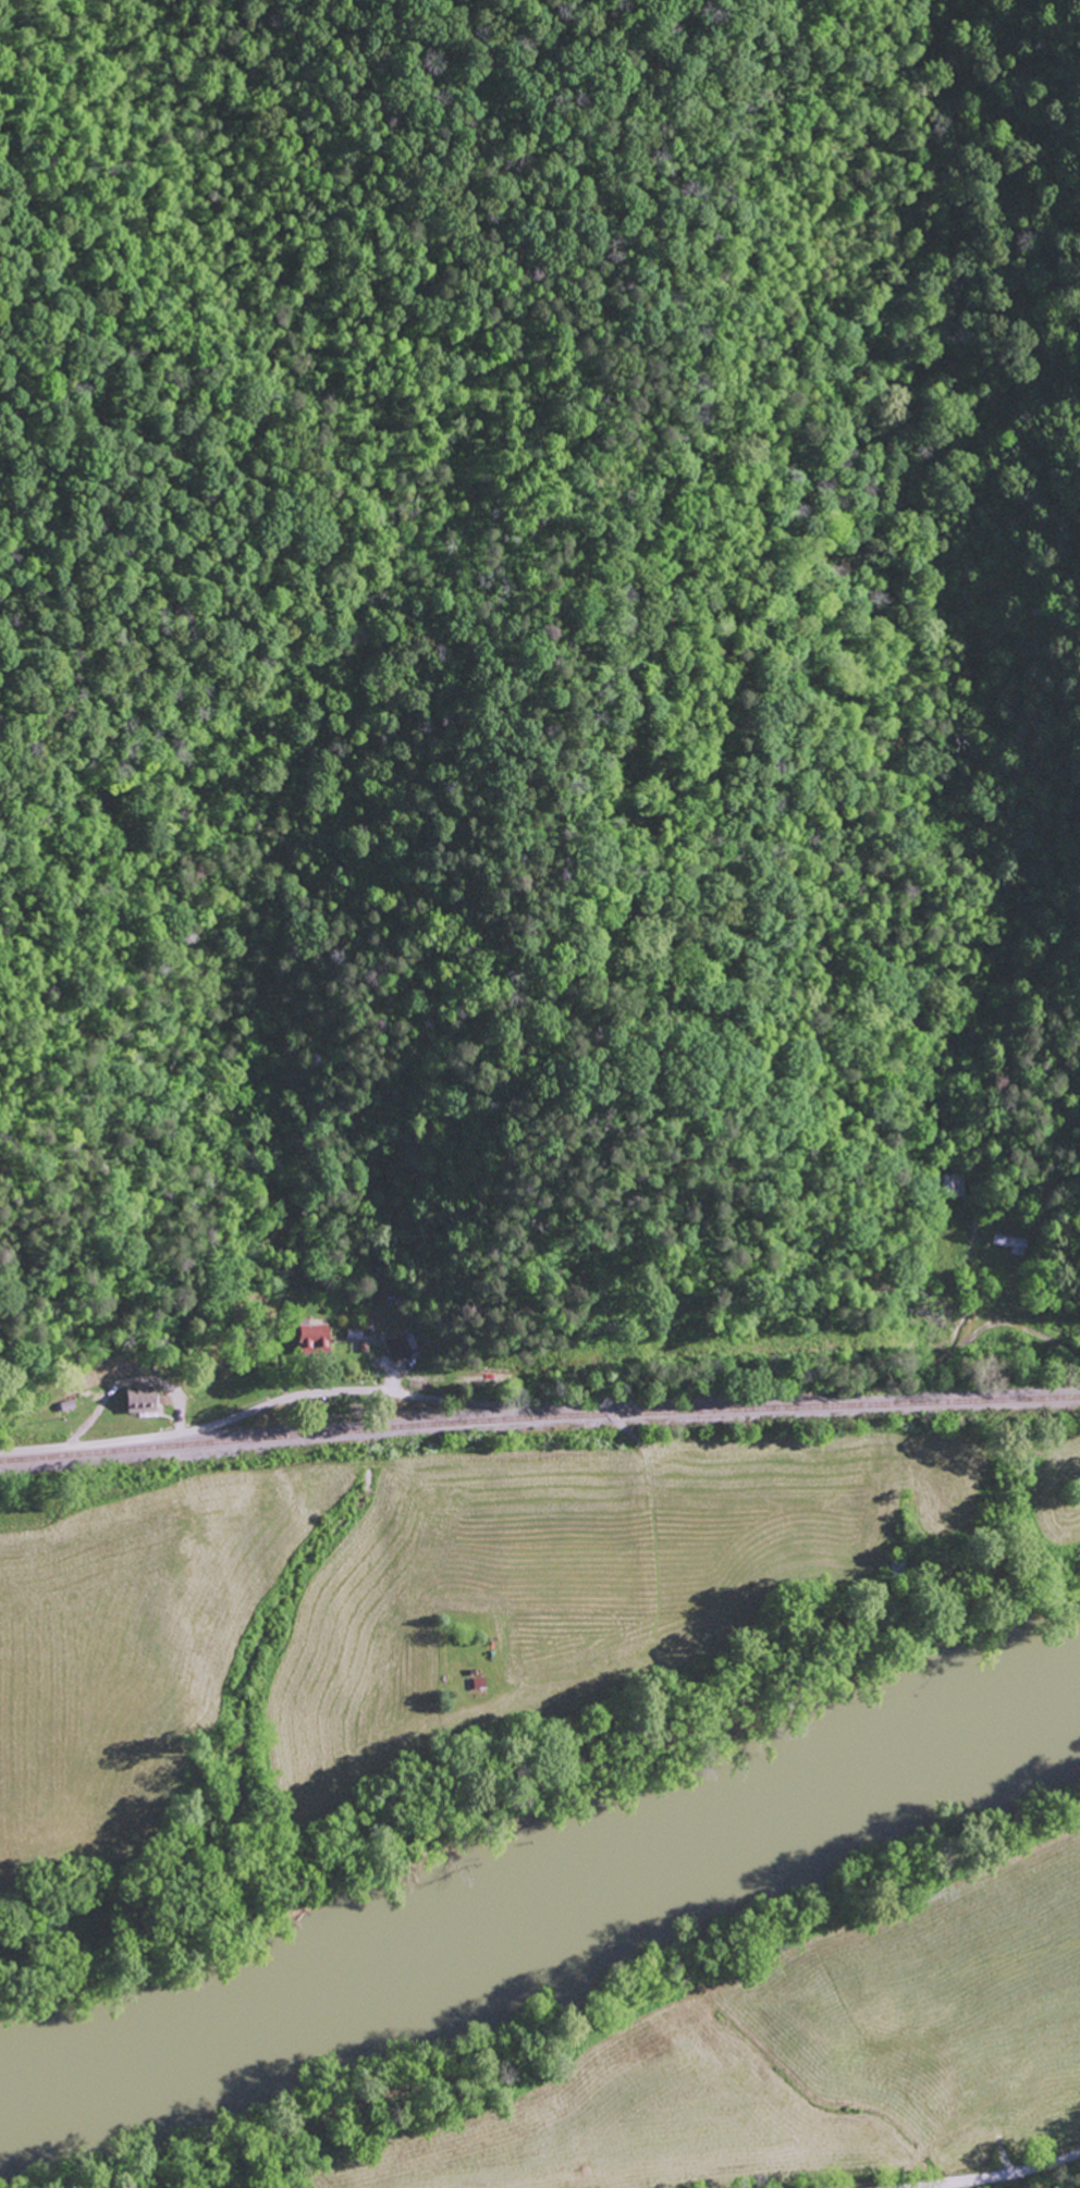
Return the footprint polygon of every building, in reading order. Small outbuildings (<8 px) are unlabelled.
[(328,1325),(298,1326),(299,1353),(329,1352),(328,1325)] [(387,1352),(390,1362),(403,1359),(401,1354),(418,1349),(413,1333),(375,1344),(378,1354),(387,1352)] [(122,1388),(123,1413),(155,1412),(153,1386),(122,1388)]
